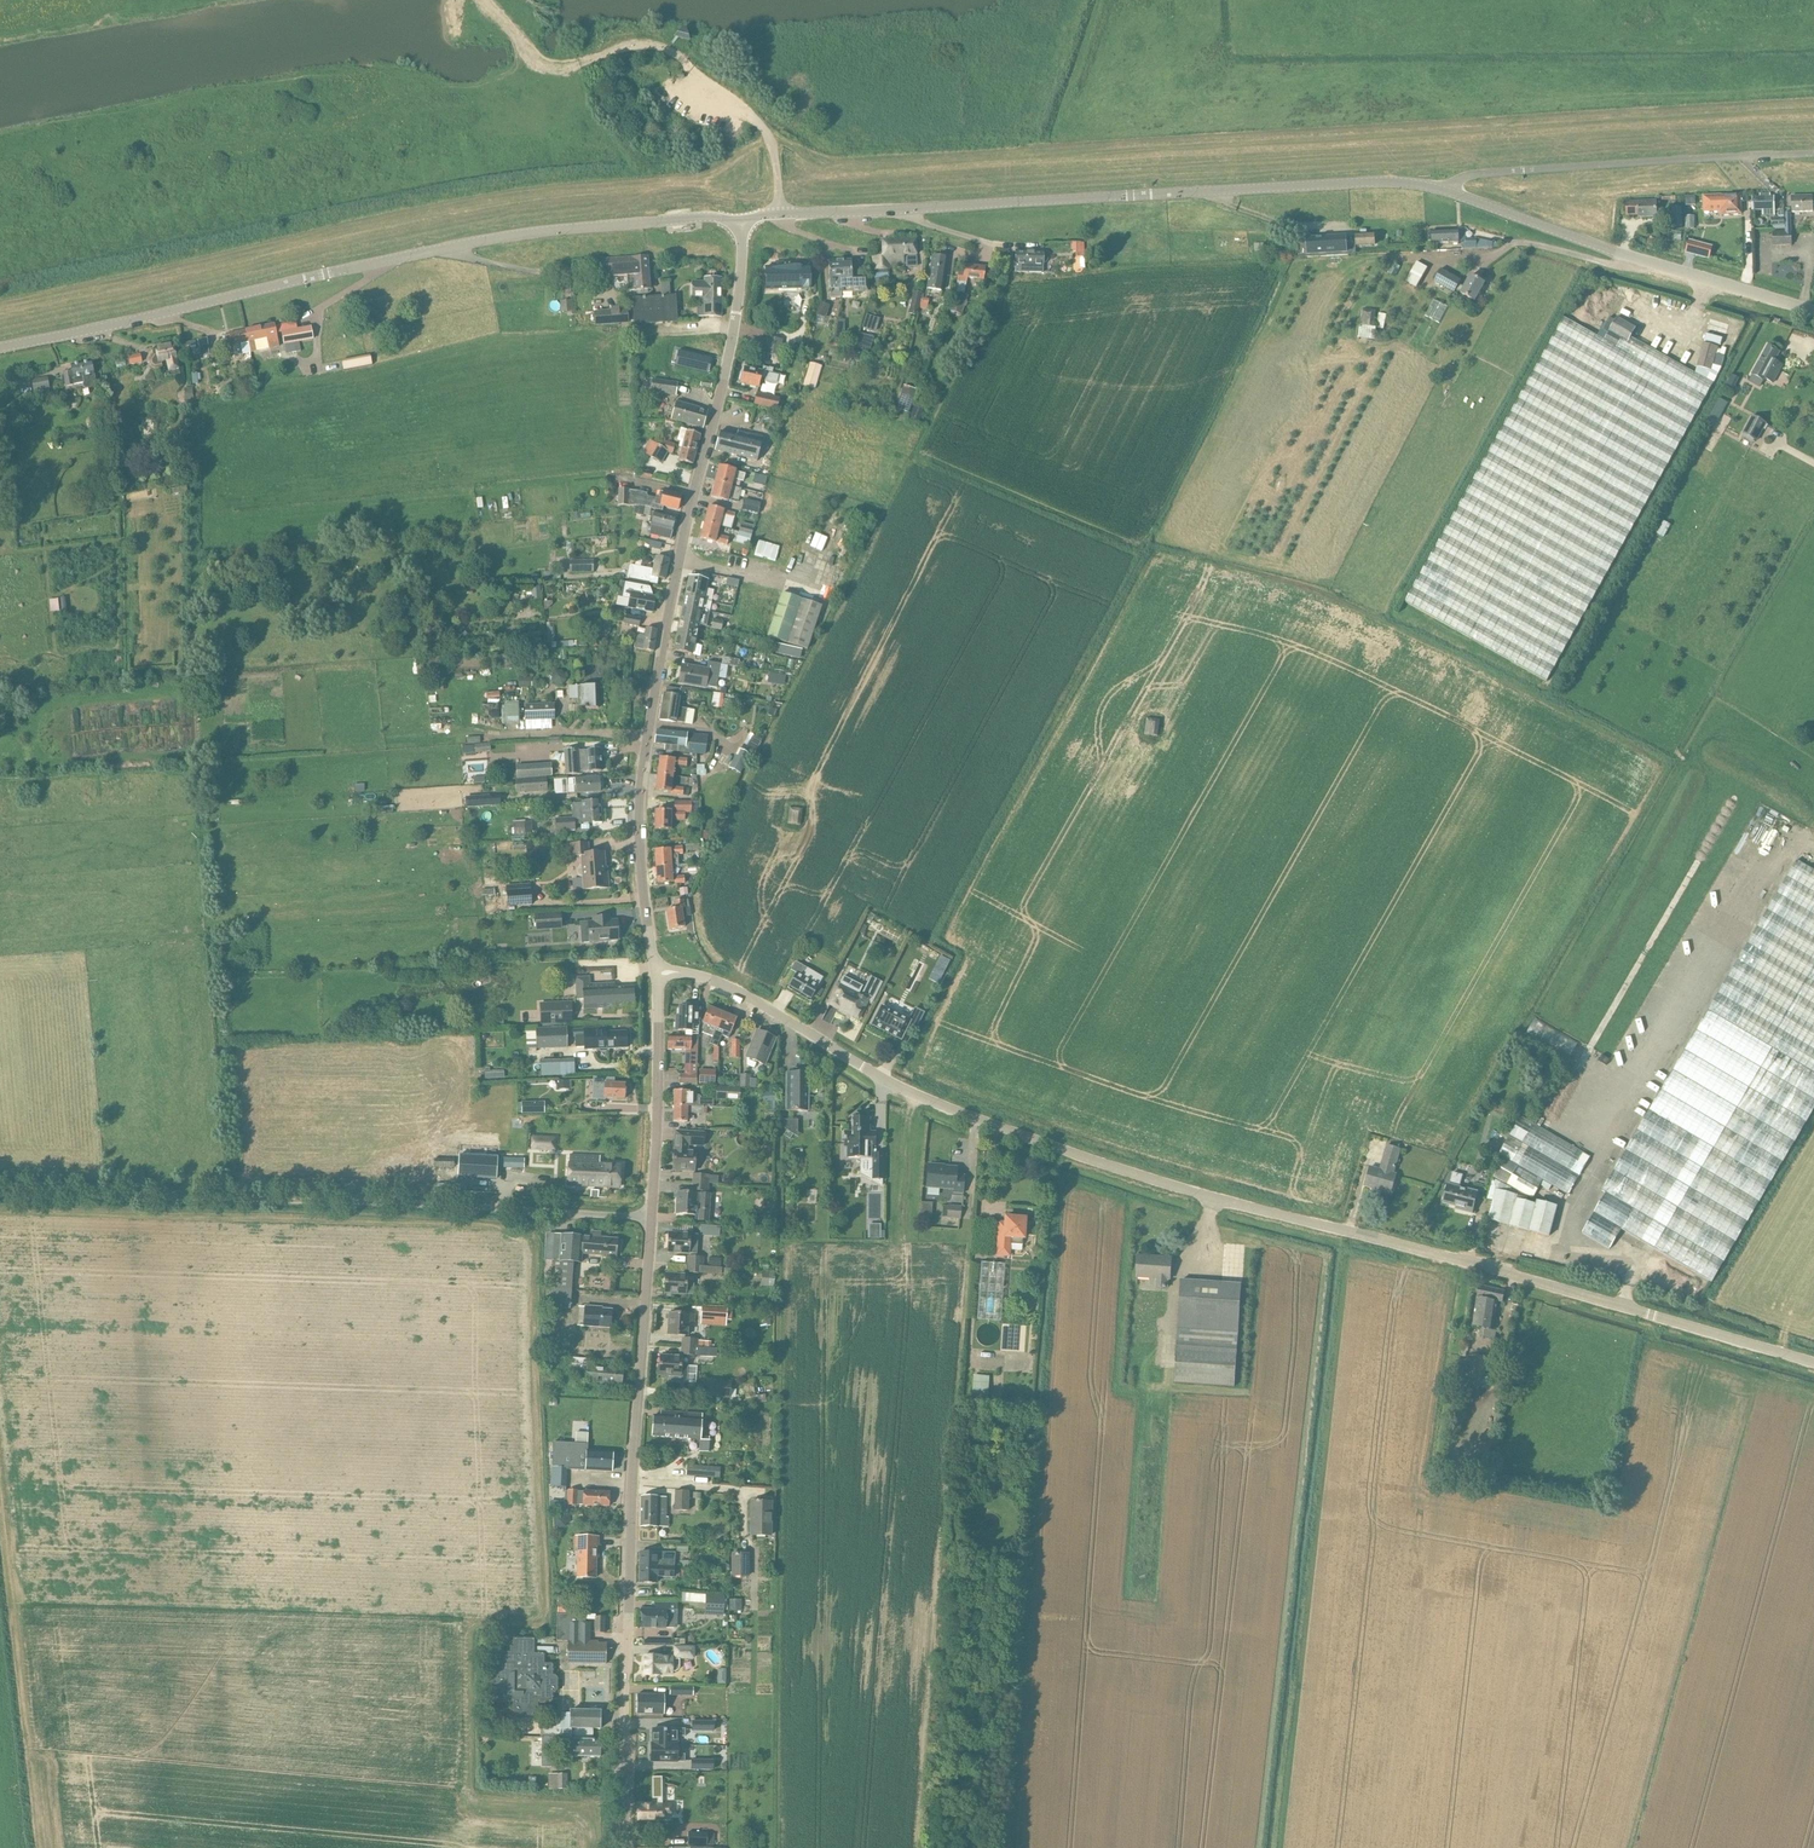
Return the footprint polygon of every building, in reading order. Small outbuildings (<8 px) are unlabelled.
[(691,45),(686,29),(674,41),(691,45)] [(1708,206),(1715,206),(1721,205),(1722,215),(1741,214),(1741,202),(1744,202),(1743,194),(1708,195),(1708,206)] [(1696,195),(1683,196),(1684,206),(1697,205),(1696,195)] [(1763,212),(1774,212),(1774,196),(1753,197),(1753,210),(1763,210),(1763,212)] [(1813,205),(1813,196),(1812,196),(1791,196),(1792,212),(1813,211),(1813,205)] [(1646,201),(1638,201),(1638,198),(1626,198),(1627,203),(1627,215),(1639,214),(1639,217),(1657,216),(1656,201),(1646,202),(1646,201)] [(1791,227),(1791,225),(1790,212),(1785,212),(1785,219),(1784,219),(1784,225),(1785,225),(1785,232),(1773,232),(1774,245),(1791,245),(1791,235),(1791,232),(1791,227)] [(1687,223),(1686,245),(1698,245),(1698,223),(1687,223)] [(1459,242),(1458,230),(1432,231),(1432,243),(1459,242)] [(1376,235),(1357,235),(1357,245),(1376,245),(1376,235)] [(1345,236),(1312,238),(1313,255),(1346,253),(1347,253),(1347,248),(1346,236),(1345,236)] [(890,278),(890,270),(890,267),(904,267),(903,255),(917,254),(916,239),(882,240),(883,257),(873,257),(873,279),(890,278)] [(1488,241),(1477,239),(1466,239),(1466,249),(1489,248),(1488,241)] [(1084,242),(1072,243),(1072,251),(1077,251),(1077,257),(1085,257),(1084,242)] [(1043,255),(1043,251),(1015,250),(1015,259),(1009,259),(1009,272),(1043,273),(1043,262),(1046,263),(1048,260),(1048,258),(1046,255),(1043,255)] [(947,257),(932,255),(927,289),(941,291),(947,257)] [(917,256),(906,257),(906,268),(917,268),(917,256)] [(613,277),(626,276),(627,291),(641,290),(641,291),(643,290),(650,289),(648,257),(602,260),(603,272),(612,272),(613,277)] [(840,287),(843,292),(859,292),(868,292),(868,276),(859,277),(858,262),(851,263),(851,260),(840,261),(840,287)] [(766,290),(811,288),(810,261),(776,262),(776,267),(765,268),(766,290)] [(840,287),(840,261),(829,261),(830,298),(841,298),(841,293),(843,292),(840,287)] [(1428,268),(1417,262),(1406,281),(1417,287),(1428,268)] [(1400,267),(1393,263),(1388,273),(1395,277),(1400,267)] [(956,292),(950,310),(961,314),(964,306),(966,302),(968,296),(964,295),(966,286),(967,278),(983,281),(985,268),(966,265),(964,274),(959,273),(957,284),(955,292),(956,292)] [(1477,301),(1482,294),(1480,293),(1485,283),(1471,275),(1465,287),(1459,284),(1461,281),(1441,269),(1434,281),(1455,292),(1456,291),(1461,294),(1475,302),(1476,300),(1477,301)] [(697,317),(704,317),(721,317),(722,279),(705,278),(705,282),(692,282),(692,298),(697,298),(697,317)] [(678,322),(677,317),(676,296),(671,296),(670,282),(661,282),(662,296),(633,298),(634,325),(678,322)] [(917,316),(923,294),(913,292),(908,314),(917,316)] [(922,299),(920,306),(928,308),(930,300),(922,299)] [(560,301),(561,312),(572,311),(571,300),(560,301)] [(1434,300),(1426,316),(1439,323),(1448,307),(1434,300)] [(820,303),(816,315),(826,318),(830,306),(820,303)] [(1389,306),(1380,305),(1376,327),(1383,330),(1389,306)] [(1363,309),(1361,323),(1361,325),(1360,325),(1358,338),(1375,340),(1377,328),(1374,327),(1376,311),(1363,309)] [(596,325),(620,323),(619,311),(595,313),(596,325)] [(863,322),(860,330),(874,334),(880,322),(868,317),(866,324),(863,322)] [(1558,328),(1403,601),(1546,683),(1662,475),(1691,425),(1707,394),(1713,384),(1695,373),(1631,337),(1636,328),(1617,317),(1604,340),(1564,318),(1558,328)] [(837,321),(832,342),(843,341),(843,331),(845,331),(844,321),(837,321)] [(279,346),(279,342),(275,324),(246,330),(251,352),(279,346)] [(301,351),(299,341),(313,339),(310,327),(282,332),(286,354),(301,351)] [(251,352),(246,330),(226,334),(227,338),(230,337),(232,345),(233,349),(234,349),(235,355),(251,352)] [(1707,331),(1705,340),(1723,346),(1726,337),(1707,331)] [(858,348),(872,350),(874,336),(861,333),(858,348)] [(781,355),(783,341),(767,338),(765,353),(781,355)] [(195,340),(184,343),(185,349),(196,346),(195,340)] [(199,356),(208,355),(209,355),(207,341),(198,343),(199,348),(198,349),(199,356)] [(159,363),(165,361),(168,373),(179,370),(173,343),(155,347),(159,363)] [(1697,366),(1695,373),(1713,384),(1721,368),(1722,368),(1725,357),(1715,354),(1717,347),(1704,343),(1697,366)] [(1768,346),(1752,374),(1772,385),(1783,365),(1775,361),(1780,352),(1768,346)] [(680,352),(677,367),(706,373),(710,358),(695,355),(680,352)] [(128,356),(130,364),(142,362),(140,354),(128,356)] [(370,355),(350,359),(352,369),(372,365),(370,355)] [(64,373),(66,386),(84,383),(83,377),(94,374),(91,361),(72,365),(73,371),(70,371),(71,372),(64,373)] [(819,366),(810,363),(804,381),(803,386),(815,390),(822,366),(819,366)] [(231,364),(226,365),(229,381),(234,380),(231,364)] [(744,368),(740,383),(759,388),(761,378),(766,379),(765,382),(778,385),(781,375),(772,373),(773,369),(763,367),(762,371),(755,369),(754,370),(744,368)] [(201,374),(191,375),(193,385),(199,384),(198,381),(201,380),(201,374)] [(1723,388),(1726,390),(1731,392),(1737,381),(1732,378),(1730,377),(1723,388)] [(32,381),(33,389),(49,387),(48,378),(32,381)] [(654,380),(653,385),(652,392),(676,396),(678,384),(677,384),(672,383),(665,382),(654,380)] [(193,402),(192,389),(185,389),(186,403),(193,402)] [(754,405),(777,410),(779,399),(757,393),(754,405)] [(902,393),(897,409),(909,414),(915,397),(902,393)] [(1703,420),(1715,426),(1728,402),(1716,396),(1703,420)] [(703,429),(708,411),(676,402),(671,420),(703,429)] [(915,405),(909,419),(919,422),(924,409),(915,405)] [(1756,442),(1766,425),(1767,424),(1753,416),(1743,434),(1756,442)] [(678,460),(681,461),(693,464),(701,435),(681,429),(677,441),(680,442),(679,448),(681,449),(678,460)] [(720,432),(715,451),(757,461),(763,437),(738,431),(737,436),(720,432)] [(6,449),(9,440),(0,437),(0,447),(6,449)] [(655,444),(647,458),(660,464),(666,452),(672,454),(675,444),(664,440),(661,448),(655,444)] [(719,467),(715,482),(731,486),(733,480),(743,482),(745,474),(719,467)] [(754,483),(765,486),(768,477),(757,474),(754,483)] [(711,497),(723,500),(737,504),(741,489),(731,486),(715,482),(711,497)] [(186,486),(172,489),(173,495),(187,492),(186,486)] [(618,507),(635,506),(635,505),(651,509),(662,511),(663,506),(678,510),(682,495),(663,491),(663,492),(660,491),(659,496),(656,495),(655,498),(646,496),(647,493),(636,490),(618,489),(618,507)] [(744,503),(742,511),(750,513),(758,515),(760,507),(761,503),(745,499),(744,503)] [(649,516),(651,509),(635,505),(635,506),(634,514),(643,516),(643,514),(649,516)] [(709,506),(704,523),(719,527),(722,518),(733,521),(735,514),(724,511),(724,510),(709,506)] [(649,534),(659,537),(670,540),(676,518),(652,512),(649,524),(652,524),(649,534)] [(844,516),(833,545),(839,547),(849,517),(844,516)] [(1663,521),(1656,533),(1664,537),(1671,525),(1663,521)] [(700,539),(712,542),(715,543),(715,542),(727,545),(729,538),(717,535),(719,527),(704,523),(700,539)] [(745,525),(743,532),(752,535),(754,527),(745,525)] [(752,535),(743,532),(739,531),(736,542),(749,546),(752,535)] [(628,578),(645,582),(657,584),(658,578),(665,579),(669,559),(655,556),(653,569),(645,567),(645,568),(630,565),(628,578)] [(593,572),(593,560),(571,561),(571,573),(593,572)] [(475,580),(483,579),(481,566),(474,567),(475,580)] [(767,567),(752,620),(771,624),(767,637),(808,649),(830,579),(796,568),(794,574),(767,567)] [(689,577),(683,606),(710,612),(714,591),(706,590),(708,581),(689,577)] [(727,578),(726,585),(737,588),(739,581),(727,578)] [(629,608),(640,610),(652,613),(655,598),(647,596),(649,587),(626,583),(623,597),(630,599),(629,608)] [(542,601),(541,586),(532,587),(533,601),(542,601)] [(553,602),(544,602),(544,604),(544,610),(547,610),(550,607),(553,605),(553,602)] [(683,606),(680,621),(698,625),(700,614),(709,616),(710,612),(683,606)] [(626,616),(625,624),(639,626),(640,619),(626,616)] [(713,619),(711,628),(722,631),(723,621),(713,619)] [(680,621),(677,636),(695,640),(698,625),(680,621)] [(634,649),(642,650),(654,652),(657,630),(645,628),(644,635),(636,634),(634,649)] [(522,648),(531,648),(540,647),(540,644),(542,642),(541,634),(531,635),(531,636),(521,637),(522,648)] [(674,650),(685,653),(692,654),(695,640),(677,636),(674,650)] [(723,657),(721,664),(725,665),(725,664),(741,667),(741,668),(743,668),(743,663),(739,662),(740,660),(723,657)] [(679,683),(691,685),(705,687),(706,685),(717,687),(721,664),(708,662),(707,669),(682,665),(679,683)] [(551,675),(552,681),(556,685),(563,685),(566,681),(566,675),(562,671),(555,671),(551,675)] [(769,674),(768,683),(785,686),(786,677),(769,674)] [(532,678),(519,679),(519,688),(532,687),(532,678)] [(578,700),(578,706),(570,706),(570,712),(578,712),(578,708),(598,708),(597,686),(569,687),(569,700),(578,700)] [(660,720),(672,722),(675,723),(675,721),(683,722),(692,723),(695,710),(677,707),(679,695),(680,689),(667,687),(666,694),(664,694),(660,720)] [(520,703),(506,702),(505,723),(519,723),(520,703)] [(555,703),(526,704),(526,730),(551,729),(551,720),(555,720),(555,703)] [(769,708),(768,716),(772,716),(776,709),(769,708)] [(1160,722),(1147,721),(1145,739),(1159,740),(1160,722)] [(654,744),(665,745),(664,751),(705,756),(707,737),(656,730),(654,744)] [(490,744),(474,745),(475,754),(491,752),(490,744)] [(739,749),(729,769),(740,774),(750,755),(750,754),(749,753),(741,750),(739,749)] [(600,750),(579,751),(578,750),(564,751),(565,776),(580,775),(580,773),(602,771),(600,750)] [(686,767),(687,759),(675,758),(675,759),(660,757),(658,774),(673,776),(674,766),(686,767)] [(551,764),(524,766),(525,779),(552,777),(551,764)] [(673,776),(658,774),(656,791),(671,793),(671,794),(688,796),(689,789),(672,787),(673,776)] [(517,793),(548,791),(547,778),(516,780),(517,793)] [(567,779),(568,785),(569,794),(600,792),(599,778),(577,780),(576,779),(567,779)] [(491,795),(465,797),(466,808),(501,805),(500,796),(491,797),(491,795)] [(600,801),(581,802),(582,808),(579,809),(578,812),(577,814),(578,816),(579,818),(580,819),(583,819),(583,824),(602,823),(600,801)] [(655,830),(667,830),(670,830),(670,818),(684,818),(685,812),(691,813),(691,802),(675,801),(675,811),(655,811),(655,830)] [(387,806),(375,807),(376,814),(388,813),(393,813),(393,806),(387,806)] [(790,809),(788,824),(801,825),(803,810),(790,809)] [(555,818),(555,831),(574,831),(574,817),(555,818)] [(509,823),(510,835),(511,835),(524,834),(532,834),(532,823),(509,823)] [(699,849),(698,840),(685,841),(686,850),(699,849)] [(523,843),(512,843),(513,851),(524,850),(523,843)] [(581,856),(582,865),(578,869),(577,870),(577,873),(578,875),(580,878),(583,879),(584,890),(609,888),(607,875),(606,875),(604,853),(589,854),(588,843),(571,845),(572,857),(581,856)] [(655,850),(656,867),(671,866),(679,865),(678,855),(683,854),(682,847),(670,848),(670,849),(655,850)] [(1718,1272),(1813,1109),(1813,871),(1797,861),(1602,1191),(1606,1193),(1582,1233),(1610,1249),(1621,1229),(1712,1282),(1718,1272)] [(671,866),(656,867),(657,884),(672,883),(672,884),(685,883),(684,876),(672,877),(671,866)] [(687,888),(679,889),(680,896),(688,895),(687,888)] [(531,889),(506,891),(507,907),(514,907),(520,906),(532,905),(531,889)] [(670,930),(684,927),(682,909),(685,908),(683,900),(675,901),(676,909),(667,910),(670,930)] [(690,908),(683,909),(684,917),(691,916),(690,908)] [(870,913),(867,920),(872,922),(875,916),(870,913)] [(560,914),(536,916),(537,926),(561,925),(560,914)] [(594,922),(581,923),(583,942),(618,940),(618,938),(619,938),(619,928),(617,928),(617,921),(610,921),(610,918),(593,919),(594,922)] [(490,958),(480,959),(481,967),(490,967),(490,958)] [(795,976),(789,986),(811,999),(817,989),(818,986),(823,977),(807,968),(802,977),(797,974),(795,976)] [(839,983),(829,1003),(859,1019),(869,999),(859,994),(863,986),(843,977),(840,984),(839,983)] [(590,978),(576,979),(577,1000),(585,1000),(585,1010),(634,1007),(633,987),(614,989),(614,984),(590,985),(590,978)] [(539,1003),(541,1025),(573,1023),(572,1001),(539,1003)] [(384,1004),(384,1014),(391,1015),(392,1005),(384,1004)] [(676,1030),(688,1031),(692,1031),(692,1027),(700,1027),(699,1009),(693,1009),(693,1007),(680,1007),(679,1021),(676,1021),(676,1030)] [(702,1023),(706,1025),(703,1033),(708,1035),(713,1037),(714,1037),(717,1029),(716,1029),(723,1013),(709,1007),(702,1023)] [(881,1007),(872,1025),(901,1039),(907,1027),(915,1031),(924,1013),(915,1009),(909,1021),(881,1007)] [(737,1019),(723,1013),(716,1029),(717,1029),(731,1034),(737,1019)] [(1568,1060),(1578,1043),(1537,1018),(1526,1035),(1568,1060)] [(492,1019),(493,1028),(504,1028),(503,1019),(492,1019)] [(567,1027),(536,1029),(537,1050),(568,1049),(568,1038),(575,1038),(584,1037),(585,1048),(585,1050),(600,1049),(607,1049),(615,1049),(627,1048),(626,1032),(606,1033),(606,1028),(594,1029),(584,1029),(567,1030),(567,1027)] [(746,1057),(765,1065),(776,1038),(757,1031),(746,1057)] [(692,1037),(680,1037),(668,1036),(668,1050),(690,1050),(690,1055),(697,1056),(698,1038),(692,1037)] [(731,1040),(731,1058),(740,1058),(740,1040),(731,1040)] [(575,1060),(554,1061),(541,1062),(541,1074),(576,1073),(575,1060)] [(490,1068),(484,1068),(484,1076),(504,1076),(504,1071),(490,1071),(490,1068)] [(808,1111),(808,1072),(798,1069),(797,1072),(787,1072),(787,1073),(787,1110),(787,1111),(808,1111)] [(700,1070),(699,1084),(715,1084),(716,1071),(700,1070)] [(680,1084),(696,1084),(698,1084),(698,1075),(680,1074),(680,1084)] [(740,1074),(740,1087),(756,1088),(757,1079),(751,1078),(751,1075),(740,1074)] [(569,1081),(557,1081),(557,1089),(569,1089),(569,1081)] [(625,1084),(597,1083),(596,1090),(605,1090),(605,1098),(624,1099),(625,1084)] [(717,1086),(716,1100),(740,1101),(740,1088),(717,1086)] [(701,1097),(687,1091),(674,1091),(674,1106),(704,1107),(714,1107),(714,1099),(701,1098),(701,1097)] [(762,1093),(761,1093),(762,1103),(768,1102),(768,1111),(777,1111),(777,1100),(776,1100),(775,1091),(762,1093)] [(545,1102),(522,1102),(522,1114),(545,1113),(545,1102)] [(673,1122),(686,1122),(687,1122),(687,1113),(703,1114),(704,1107),(674,1106),(673,1122)] [(844,1133),(844,1142),(844,1144),(850,1144),(850,1158),(860,1158),(860,1159),(872,1159),(872,1147),(876,1147),(876,1132),(868,1132),(869,1118),(862,1118),(860,1117),(859,1115),(856,1114),(854,1115),(853,1117),(852,1133),(844,1133)] [(1493,1191),(1491,1200),(1497,1201),(1491,1222),(1552,1238),(1553,1234),(1551,1234),(1558,1209),(1542,1204),(1542,1208),(1521,1202),(1522,1201),(1518,1200),(1520,1194),(1537,1201),(1546,1182),(1571,1197),(1593,1159),(1524,1119),(1501,1157),(1507,1161),(1497,1179),(1493,1191)] [(782,1120),(782,1127),(798,1137),(798,1120),(782,1120)] [(673,1170),(685,1171),(694,1172),(696,1152),(688,1152),(688,1145),(703,1145),(703,1133),(676,1131),(673,1170)] [(533,1136),(532,1150),(556,1152),(557,1137),(533,1136)] [(1370,1169),(1368,1174),(1365,1185),(1391,1193),(1395,1177),(1393,1176),(1400,1151),(1386,1147),(1379,1172),(1370,1169)] [(460,1155),(459,1165),(458,1177),(496,1179),(497,1157),(460,1155)] [(568,1185),(619,1187),(621,1166),(599,1164),(599,1157),(570,1155),(568,1185)] [(498,1158),(498,1168),(524,1169),(525,1158),(498,1158)] [(454,1160),(435,1159),(434,1166),(454,1167),(454,1160)] [(875,1182),(886,1182),(886,1164),(875,1164),(875,1182)] [(928,1165),(927,1177),(926,1187),(954,1190),(954,1193),(963,1193),(964,1176),(956,1175),(957,1168),(939,1167),(939,1165),(928,1165)] [(1447,1191),(1443,1203),(1465,1208),(1464,1211),(1472,1213),(1475,1201),(1476,1194),(1459,1190),(1463,1175),(1453,1172),(1449,1187),(1448,1187),(1447,1191)] [(709,1184),(693,1183),(693,1192),(708,1193),(709,1184)] [(698,1194),(690,1193),(678,1192),(676,1214),(697,1215),(698,1194)] [(711,1194),(700,1193),(698,1222),(709,1223),(711,1194)] [(922,1202),(921,1217),(932,1218),(932,1203),(922,1202)] [(960,1220),(961,1206),(948,1206),(947,1219),(960,1220)] [(1036,1211),(1035,1219),(1045,1220),(1046,1212),(1036,1211)] [(765,1214),(764,1227),(774,1227),(774,1215),(765,1214)] [(999,1228),(998,1240),(997,1255),(1009,1256),(1010,1244),(1019,1245),(1023,1241),(1023,1238),(1024,1238),(1025,1218),(1005,1217),(1005,1228),(999,1228)] [(881,1224),(868,1224),(868,1239),(885,1239),(885,1231),(881,1231),(881,1224)] [(701,1225),(701,1236),(721,1237),(721,1226),(701,1225)] [(554,1235),(553,1247),(550,1288),(571,1289),(573,1262),(581,1263),(582,1253),(616,1256),(617,1240),(598,1239),(599,1232),(591,1232),(591,1238),(554,1235)] [(691,1235),(681,1234),(669,1233),(667,1252),(690,1254),(691,1235)] [(687,1265),(703,1266),(703,1257),(687,1256),(687,1265)] [(1139,1256),(1138,1268),(1137,1277),(1157,1278),(1156,1287),(1167,1288),(1168,1279),(1170,1279),(1171,1258),(1154,1257),(1154,1259),(1140,1258),(1140,1256),(1139,1256)] [(1000,1322),(1005,1264),(981,1262),(977,1321),(1000,1322)] [(703,1266),(687,1265),(686,1272),(702,1273),(703,1266)] [(757,1271),(756,1286),(774,1287),(775,1272),(757,1271)] [(687,1275),(678,1275),(666,1274),(665,1293),(693,1295),(694,1281),(687,1281),(687,1275)] [(1182,1280),(1178,1328),(1177,1346),(1175,1383),(1235,1387),(1239,1332),(1238,1332),(1241,1284),(1182,1280)] [(1479,1286),(1478,1297),(1481,1297),(1474,1326),(1491,1329),(1498,1301),(1502,1302),(1505,1291),(1479,1286)] [(570,1309),(571,1289),(550,1288),(549,1308),(570,1309)] [(584,1326),(611,1328),(612,1310),(597,1309),(597,1308),(585,1307),(584,1326)] [(727,1309),(702,1307),(701,1319),(726,1321),(727,1309)] [(668,1335),(680,1336),(688,1336),(689,1320),(694,1321),(694,1315),(669,1313),(668,1335)] [(1468,1351),(1471,1335),(1464,1334),(1461,1356),(1466,1357),(1466,1351),(1468,1351)] [(704,1347),(682,1345),(682,1354),(697,1355),(703,1355),(704,1347)] [(660,1356),(659,1375),(670,1376),(669,1382),(686,1383),(687,1365),(681,1365),(681,1357),(660,1356)] [(582,1379),(609,1382),(621,1383),(622,1371),(588,1368),(589,1359),(567,1357),(566,1365),(572,1366),(571,1373),(582,1374),(582,1379)] [(556,1392),(557,1372),(551,1371),(550,1374),(547,1373),(546,1384),(550,1385),(550,1391),(556,1392)] [(971,1390),(973,1390),(972,1396),(987,1397),(989,1374),(973,1373),(971,1390)] [(754,1378),(743,1380),(749,1399),(759,1396),(754,1378)] [(705,1379),(704,1396),(730,1398),(732,1382),(705,1379)] [(652,1436),(664,1437),(701,1440),(703,1414),(664,1412),(664,1417),(654,1416),(652,1436)] [(700,1440),(700,1451),(709,1452),(710,1440),(700,1440)] [(554,1486),(565,1487),(567,1487),(568,1468),(587,1469),(587,1470),(612,1471),(613,1453),(587,1451),(588,1445),(554,1443),(552,1486),(554,1486)] [(686,1475),(698,1476),(714,1477),(715,1467),(687,1465),(686,1475)] [(568,1505),(597,1506),(609,1507),(609,1493),(569,1491),(568,1505)] [(674,1492),(674,1511),(689,1511),(689,1491),(674,1492)] [(702,1492),(693,1492),(693,1502),(701,1503),(702,1492)] [(666,1518),(666,1508),(666,1498),(642,1497),(641,1527),(668,1527),(668,1518),(666,1518)] [(770,1536),(771,1502),(759,1502),(759,1501),(757,1501),(756,1502),(752,1502),(751,1536),(770,1536)] [(560,1517),(556,1517),(556,1528),(567,1528),(567,1523),(570,1523),(570,1515),(560,1515),(560,1517)] [(598,1538),(586,1537),(578,1537),(577,1578),(584,1578),(596,1578),(596,1558),(597,1558),(598,1538)] [(677,1545),(677,1552),(688,1553),(688,1545),(677,1545)] [(639,1566),(672,1567),(673,1559),(670,1554),(660,1554),(660,1555),(658,1555),(658,1553),(640,1553),(639,1566)] [(749,1577),(749,1553),(731,1553),(732,1577),(749,1577)] [(674,1567),(672,1567),(639,1566),(639,1583),(657,1583),(657,1577),(674,1578),(674,1567)] [(644,1590),(643,1597),(653,1598),(667,1598),(673,1599),(673,1591),(644,1590)] [(682,1592),(681,1597),(706,1599),(705,1606),(705,1615),(723,1616),(723,1610),(727,1611),(729,1598),(725,1598),(725,1595),(706,1594),(706,1595),(682,1592)] [(569,1599),(558,1599),(558,1613),(572,1613),(572,1604),(569,1604),(569,1599)] [(729,1600),(730,1611),(741,1611),(742,1600),(729,1600)] [(641,1628),(653,1628),(677,1628),(678,1603),(656,1603),(656,1610),(642,1609),(641,1628)] [(585,1620),(595,1620),(595,1614),(586,1614),(557,1614),(556,1641),(568,1641),(567,1663),(606,1663),(606,1644),(598,1644),(598,1641),(590,1641),(590,1623),(585,1623),(585,1620)] [(595,1633),(604,1633),(605,1617),(595,1617),(595,1633)] [(518,1716),(521,1716),(533,1716),(533,1712),(538,1712),(538,1702),(551,1702),(552,1701),(552,1698),(551,1698),(551,1694),(552,1694),(552,1693),(555,1693),(555,1692),(557,1691),(558,1678),(557,1678),(555,1676),(555,1675),(553,1675),(553,1665),(552,1664),(543,1664),(543,1659),(544,1659),(544,1655),(543,1654),(534,1654),(534,1639),(515,1639),(514,1645),(512,1645),(512,1658),(515,1658),(515,1664),(499,1663),(498,1670),(493,1670),(493,1693),(496,1693),(495,1701),(514,1701),(514,1710),(518,1710),(518,1716)] [(661,1656),(644,1656),(644,1675),(661,1676),(661,1674),(672,1674),(673,1672),(675,1672),(678,1670),(679,1668),(679,1658),(693,1658),(693,1648),(675,1648),(675,1657),(661,1657),(661,1656)] [(718,1669),(717,1684),(726,1684),(726,1669),(718,1669)] [(637,1714),(649,1714),(663,1714),(664,1695),(649,1695),(637,1695),(637,1714)] [(600,1728),(600,1713),(600,1711),(599,1711),(572,1711),(570,1711),(570,1712),(571,1712),(571,1714),(560,1713),(561,1723),(553,1723),(552,1727),(541,1726),(541,1735),(566,1736),(566,1737),(570,1737),(570,1740),(593,1741),(593,1729),(599,1729),(600,1729),(600,1728)] [(693,1722),(693,1731),(713,1731),(713,1723),(693,1722)] [(653,1729),(653,1745),(677,1745),(677,1736),(685,1736),(685,1729),(676,1729),(676,1730),(653,1729)] [(541,1735),(540,1767),(561,1768),(561,1761),(551,1761),(551,1748),(561,1749),(561,1744),(570,1744),(569,1757),(588,1757),(600,1758),(600,1741),(593,1741),(570,1740),(570,1737),(566,1737),(566,1736),(541,1735)] [(677,1745),(653,1745),(651,1745),(651,1761),(676,1761),(676,1762),(684,1762),(685,1755),(677,1755),(677,1745)] [(692,1769),(713,1770),(713,1761),(692,1761),(692,1769)] [(557,1774),(557,1788),(567,1788),(568,1774),(557,1774)] [(662,1777),(652,1777),(652,1799),(657,1799),(657,1803),(662,1803),(662,1777)] [(638,1820),(650,1820),(665,1820),(665,1815),(672,1815),(672,1805),(643,1804),(643,1808),(638,1808),(638,1820)] [(688,1845),(708,1845),(708,1844),(715,1844),(715,1834),(708,1833),(688,1832),(688,1845)]
